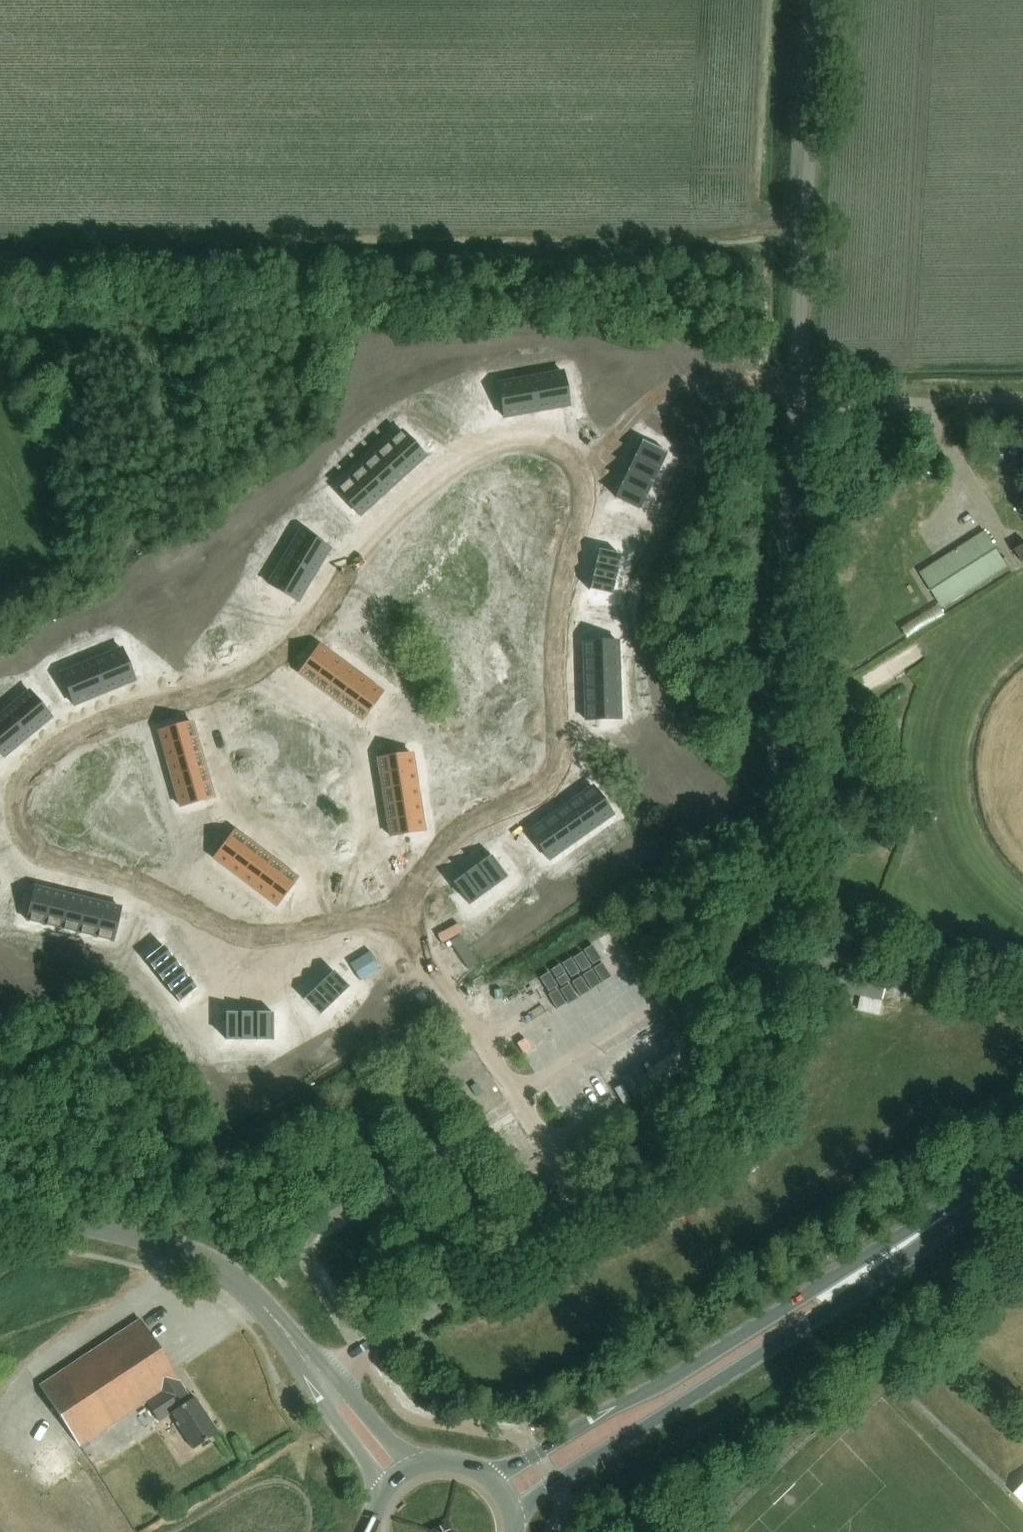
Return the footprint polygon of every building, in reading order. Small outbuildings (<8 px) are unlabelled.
[(529,355),(521,357),(525,369),(532,367),(529,355)] [(521,357),(514,359),(517,371),(525,369),(521,357)] [(559,371),(528,380),(537,414),(569,405),(559,371)] [(537,414),(528,380),(497,389),(506,423),(537,414)] [(386,414),(380,419),(388,428),(394,422),(386,414)] [(402,431),(389,444),(413,470),(426,457),(402,431)] [(366,432),(360,437),(368,446),(374,441),(366,432)] [(360,437),(354,443),(362,451),(368,446),(360,437)] [(643,440),(636,454),(661,466),(668,452),(643,440)] [(413,470),(389,444),(376,455),(400,481),(413,470)] [(636,454),(630,469),(654,481),(661,466),(636,454)] [(341,455),(335,460),(343,469),(349,463),(341,455)] [(400,481),(376,455),(364,466),(387,492),(400,481)] [(335,460),(329,465),(337,474),(343,469),(335,460)] [(387,492),(364,466),(351,478),(375,504),(387,492)] [(630,469),(623,483),(647,495),(654,481),(630,469)] [(375,504),(351,478),(338,490),(361,516),(375,504)] [(623,483),(616,498),(640,509),(647,495),(623,483)] [(617,517),(615,525),(626,529),(629,521),(617,517)] [(629,521),(626,529),(638,532),(640,525),(629,521)] [(615,525),(612,533),(624,536),(626,529),(615,525)] [(626,529),(624,536),(635,540),(638,532),(626,529)] [(299,530),(284,556),(314,574),(329,548),(299,530)] [(1006,565),(985,532),(921,573),(942,606),(1006,565)] [(267,537),(263,544),(273,550),(277,544),(267,537)] [(263,544),(259,551),(269,557),(273,550),(263,544)] [(1022,562),(1022,544),(1015,550),(1022,562)] [(599,548),(596,563),(617,567),(620,552),(599,548)] [(314,574),(284,556),(268,582),(299,600),(314,574)] [(596,563),(593,576),(615,581),(617,567),(596,563)] [(615,581),(593,576),(590,591),(612,595),(615,581)] [(593,605),(593,617),(601,617),(601,605),(593,605)] [(601,605),(601,617),(609,618),(609,606),(601,605)] [(609,606),(609,618),(617,618),(617,606),(609,606)] [(617,606),(617,618),(625,619),(625,607),(617,606)] [(593,617),(592,629),(600,629),(601,617),(593,617)] [(601,617),(600,629),(608,630),(609,618),(601,617)] [(609,618),(608,630),(616,630),(617,618),(609,618)] [(617,618),(616,630),(624,631),(625,619),(617,618)] [(89,635),(81,638),(86,649),(94,646),(89,635)] [(81,638),(74,641),(79,652),(86,649),(81,638)] [(618,641),(583,642),(584,658),(619,657),(618,641)] [(321,645),(300,673),(313,683),(334,655),(321,645)] [(121,647),(91,660),(105,692),(134,680),(121,647)] [(346,663),(334,655),(313,683),(325,692),(346,663)] [(619,657),(584,658),(584,673),(619,672),(619,657)] [(91,660),(61,673),(75,705),(105,692),(91,660)] [(346,663),(325,692),(337,701),(358,672),(346,663)] [(358,672),(337,701),(349,710),(370,681),(358,672)] [(619,672),(584,673),(585,688),(620,687),(619,672)] [(370,681),(349,710),(362,719),(365,715),(370,709),(375,702),(380,696),(383,691),(370,681)] [(389,683),(384,689),(394,696),(399,690),(389,683)] [(620,687),(585,688),(585,703),(620,702),(620,687)] [(383,691),(380,696),(389,703),(394,696),(384,689),(383,691)] [(28,691),(5,711),(28,737),(51,717),(28,691)] [(380,696),(375,702),(385,709),(389,703),(380,696)] [(375,702),(370,709),(380,716),(385,709),(375,702)] [(620,702),(585,703),(586,719),(621,718),(620,702)] [(370,709),(365,715),(375,722),(380,716),(370,709)] [(6,757),(28,737),(5,711),(0,715),(0,751),(6,757)] [(158,732),(163,747),(197,738),(192,722),(158,732)] [(163,747),(167,762),(201,752),(197,738),(163,747)] [(421,739),(413,740),(415,752),(423,751),(421,739)] [(413,740),(405,742),(407,753),(413,753),(415,752),(413,740)] [(405,742),(397,743),(399,755),(407,753),(405,742)] [(397,743),(389,744),(391,756),(399,755),(397,743)] [(389,744),(381,745),(383,757),(391,756),(389,744)] [(201,752),(167,762),(171,776),(205,767),(201,752)] [(378,758),(381,774),(415,768),(413,753),(407,753),(399,755),(391,756),(383,757),(378,758)] [(205,767),(171,776),(175,791),(209,781),(205,767)] [(415,768),(381,774),(383,789),(418,783),(415,768)] [(175,791),(180,806),(185,805),(193,802),(201,800),(208,798),(213,796),(209,781),(175,791)] [(418,783),(383,789),(385,804),(420,798),(418,783)] [(592,786),(579,795),(598,825),(611,816),(592,786)] [(579,795),(566,803),(585,833),(598,825),(579,795)] [(208,798),(201,800),(204,812),(212,809),(208,798)] [(420,798),(385,804),(388,818),(422,813),(420,798)] [(201,800),(193,802),(196,814),(204,812),(201,800)] [(193,802),(185,805),(189,816),(196,814),(193,802)] [(566,803),(554,812),(573,841),(585,833),(566,803)] [(180,806),(178,807),(181,818),(189,816),(185,805),(180,806)] [(178,807),(170,809),(173,820),(181,818),(178,807)] [(554,812),(541,820),(560,849),(573,841),(554,812)] [(422,813),(388,818),(390,834),(425,829),(422,813)] [(541,820),(528,829),(547,858),(560,849),(541,820)] [(222,827),(217,833),(227,841),(232,834),(222,827)] [(214,858),(226,868),(248,840),(235,830),(232,834),(227,841),(222,847),(217,853),(214,858)] [(217,833),(212,840),(222,847),(227,841),(217,833)] [(212,840),(208,846),(217,853),(222,847),(212,840)] [(248,840),(226,868),(238,877),(260,849),(248,840)] [(525,844),(515,851),(520,858),(530,851),(525,844)] [(208,846),(203,853),(212,860),(214,858),(217,853),(208,846)] [(250,886),(272,858),(260,849),(238,877),(250,886)] [(515,851),(505,858),(510,864),(520,858),(515,851)] [(530,851),(520,858),(524,864),(534,858),(530,851)] [(203,853),(198,859),(207,866),(212,860),(203,853)] [(492,854),(478,862),(491,886),(505,878),(492,854)] [(250,886),(262,895),(283,867),(272,858),(250,886)] [(520,858),(510,864),(514,871),(524,864),(520,858)] [(534,858),(524,864),(528,871),(538,865),(534,858)] [(478,862),(464,869),(476,893),(491,886),(478,862)] [(524,864),(514,871),(518,878),(528,871),(524,864)] [(538,865),(528,871),(533,878),(543,871),(538,865)] [(262,895),(275,905),(296,877),(283,867),(262,895)] [(464,869),(450,877),(462,901),(476,893),(464,869)] [(528,871),(518,878),(523,884),(533,878),(528,871)] [(53,888),(35,886),(31,921),(49,923),(53,888)] [(70,890),(53,888),(49,923),(66,925),(70,890)] [(87,893),(70,890),(66,925),(83,927),(87,893)] [(104,895),(87,893),(83,927),(100,930),(104,895)] [(122,897),(104,895),(100,930),(118,932),(122,897)] [(30,933),(28,945),(36,946),(38,934),(30,933)] [(57,936),(55,948),(63,949),(65,937),(57,936)] [(65,937),(63,949),(71,950),(72,938),(65,937)] [(90,940),(89,952),(97,953),(98,941),(90,940)] [(98,941),(97,953),(105,954),(106,942),(98,941)] [(171,956),(162,944),(144,958),(154,969),(171,956)] [(180,967),(171,956),(154,969),(162,980),(180,967)] [(188,977),(180,967),(162,980),(171,991),(188,977)] [(335,969),(324,980),(340,995),(350,985),(335,969)] [(834,988),(881,999),(885,980),(838,970),(834,988)] [(197,989),(188,977),(171,991),(180,1003),(197,989)] [(324,980),(314,989),(330,1005),(340,995),(324,980)] [(314,989),(304,1000),(319,1016),(330,1005),(314,989)] [(197,1000),(192,1006),(202,1013),(206,1007),(197,1000)] [(192,1006),(187,1013),(197,1020),(202,1013),(192,1006)] [(206,1007),(202,1013),(211,1020),(216,1014),(206,1007)] [(187,1013),(182,1019),(192,1026),(197,1020),(187,1013)] [(202,1013),(197,1020),(207,1027),(211,1020),(202,1013)] [(242,1013),(226,1013),(226,1040),(242,1040),(242,1013)] [(258,1013),(242,1013),(242,1040),(258,1040),(258,1013)] [(274,1013),(258,1013),(258,1040),(274,1040),(274,1013)] [(182,1019),(178,1026),(188,1033),(192,1026),(182,1019)] [(197,1020),(192,1026),(202,1033),(207,1027),(197,1020)] [(178,1026),(173,1032),(183,1039),(188,1033),(178,1026)] [(192,1026),(188,1033),(197,1040),(202,1033),(192,1026)] [(188,1033),(183,1039),(193,1046),(197,1040),(188,1033)] [(140,1319),(69,1366),(40,1385),(80,1445),(145,1402),(159,1423),(171,1415),(194,1449),(219,1432),(195,1396),(191,1399),(179,1380),(180,1379),(140,1319)] [(1022,1502),(1022,1483),(1014,1492),(1022,1502)]
